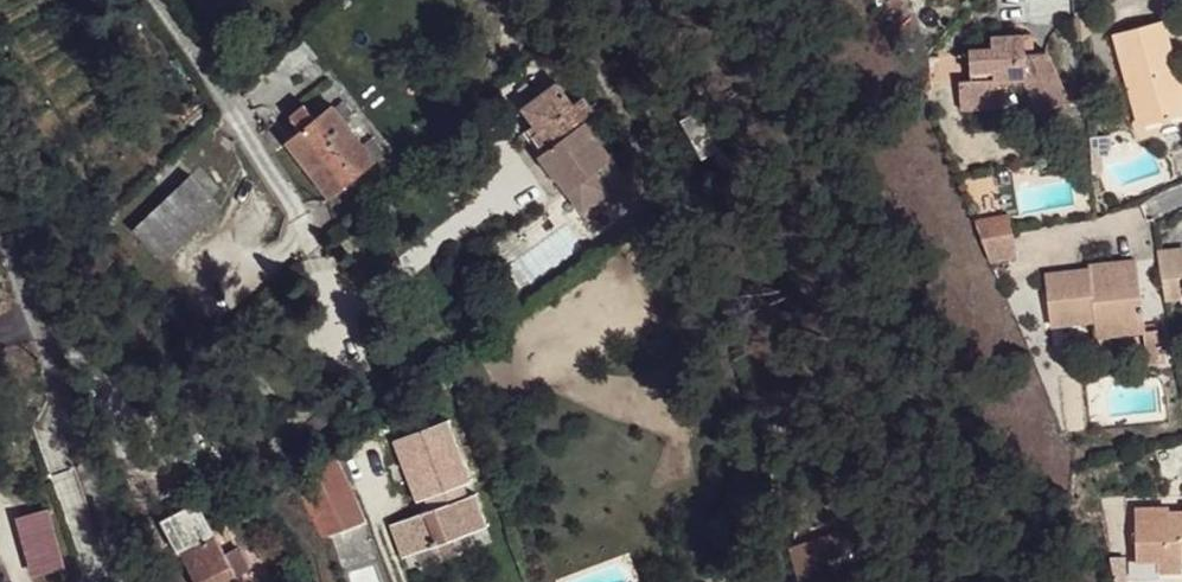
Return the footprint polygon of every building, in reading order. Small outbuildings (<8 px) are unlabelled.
[(1111,32),(1123,84),(1128,83),(1141,129),(1181,119),(1181,79),(1175,80),(1160,22),(1111,32)] [(1031,40),(999,37),(994,53),(974,48),(969,81),(960,79),(956,99),(976,105),(980,93),(997,96),(999,83),(1027,87),(1042,122),(1070,111),(1050,63),(1028,57),(1031,40)] [(532,110),(560,143),(588,122),(565,86),(532,110)] [(337,106),(292,143),(335,194),(377,157),(337,106)] [(701,109),(685,117),(709,155),(725,146),(701,109)] [(588,122),(560,143),(543,158),(561,185),(567,181),(584,207),(611,188),(601,172),(615,159),(588,122)] [(194,174),(138,227),(167,259),(222,206),(194,174)] [(978,218),(983,264),(1017,260),(1012,214),(978,218)] [(1158,247),(1164,299),(1178,295),(1176,277),(1181,276),(1181,249),(1180,242),(1158,247)] [(1140,261),(1090,265),(1092,274),(1096,320),(1098,336),(1145,329),(1140,261)] [(1096,320),(1092,274),(1044,276),(1051,326),(1096,320)] [(447,428),(393,447),(418,517),(392,528),(404,558),(487,527),(447,428)] [(290,484),(325,544),(365,526),(341,477),(329,457),(290,484)] [(170,522),(203,581),(247,581),(206,503),(170,522)] [(1141,504),(1138,553),(1161,553),(1161,565),(1181,564),(1181,503),(1141,504)] [(32,577),(66,567),(48,508),(15,518),(32,577)] [(802,552),(812,581),(865,581),(844,536),(802,552)]
